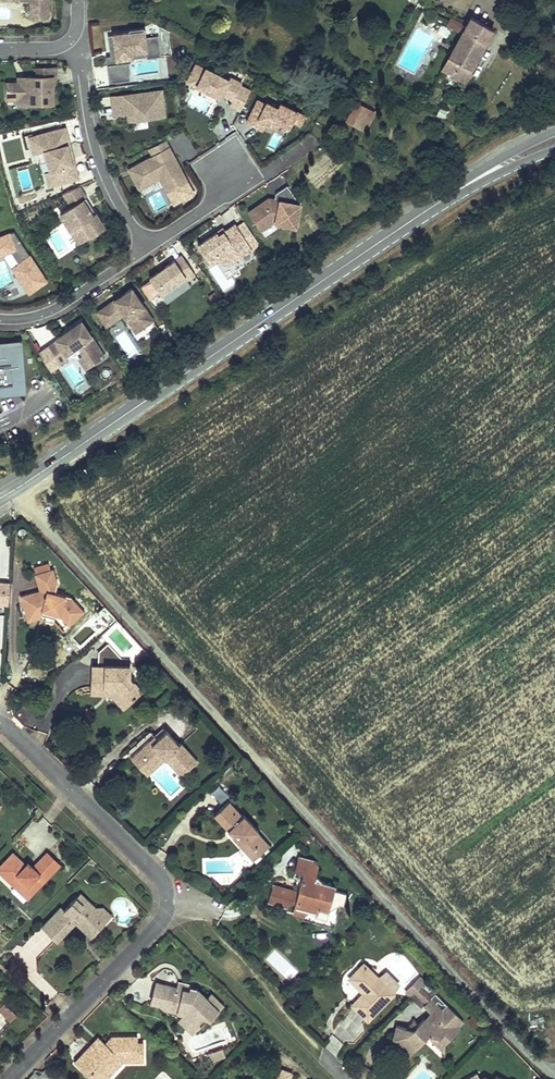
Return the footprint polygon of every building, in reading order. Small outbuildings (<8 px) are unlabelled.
[(31,1),(30,17),(48,17),(49,0),(19,0),(31,1)] [(462,33),(444,65),(467,77),(492,30),(471,17),(465,27),(462,33)] [(465,27),(451,19),(447,25),(462,33),(465,27)] [(145,38),(144,31),(108,36),(111,56),(106,56),(109,83),(130,80),(128,63),(131,62),(130,51),(146,49),(147,59),(161,57),(158,36),(145,38)] [(194,86),(185,103),(209,115),(219,94),(232,100),(230,106),(240,111),(249,91),(195,65),(187,82),(194,86)] [(53,68),(34,69),(34,77),(26,78),(26,83),(15,83),(3,83),(4,100),(15,100),(15,105),(51,104),(50,85),(53,85),(53,68)] [(112,97),(114,115),(131,113),(132,120),(165,116),(162,91),(112,97)] [(277,110),(258,100),(246,124),(271,136),(274,128),(286,134),(291,123),(298,127),(304,115),(280,104),(277,110)] [(357,101),(347,121),(353,124),(363,105),(357,101)] [(375,111),(363,105),(353,124),(365,130),(375,111)] [(66,127),(33,136),(38,153),(45,151),(49,150),(58,184),(80,178),(76,164),(74,165),(68,145),(71,144),(66,127)] [(33,136),(29,138),(34,154),(38,153),(33,136)] [(166,140),(150,149),(154,156),(131,168),(134,173),(132,174),(140,189),(161,177),(168,192),(188,181),(166,140)] [(71,144),(68,145),(74,165),(76,164),(71,144)] [(49,150),(45,151),(51,171),(47,173),(50,186),(58,184),(49,150)] [(267,200),(249,212),(261,230),(274,222),(296,227),(301,205),(288,186),(276,194),(275,202),(267,200)] [(80,187),(64,193),(73,207),(83,200),(93,215),(96,213),(80,187)] [(73,207),(61,214),(71,230),(83,222),(91,236),(105,227),(96,213),(93,215),(83,200),(73,207)] [(244,221),(238,225),(250,240),(255,236),(244,221)] [(83,222),(71,230),(80,243),(91,236),(83,222)] [(217,233),(199,245),(209,261),(218,256),(222,262),(231,264),(253,249),(236,224),(226,231),(219,235),(217,233)] [(11,252),(20,265),(14,268),(25,284),(24,285),(30,294),(47,282),(15,233),(0,239),(0,256),(11,252)] [(196,275),(183,255),(164,268),(166,271),(162,273),(160,271),(150,278),(161,294),(186,277),(188,280),(196,275)] [(98,312),(107,326),(124,315),(136,332),(154,320),(133,289),(123,295),(124,297),(119,300),(118,299),(98,312)] [(105,357),(81,322),(56,339),(57,341),(49,346),(59,363),(68,357),(66,354),(78,346),(80,349),(84,355),(91,366),(105,357)] [(0,339),(0,393),(25,391),(21,337),(0,339)] [(80,349),(78,346),(66,354),(68,357),(80,349)] [(86,369),(91,366),(84,355),(79,358),(86,369)] [(58,583),(53,568),(33,575),(38,590),(20,596),(26,615),(39,610),(60,616),(70,626),(85,612),(72,597),(55,592),(58,583)] [(9,582),(0,581),(0,606),(7,606),(9,582)] [(60,616),(39,610),(26,615),(29,622),(41,618),(57,623),(64,631),(70,626),(60,616)] [(91,666),(90,687),(115,688),(129,703),(141,692),(128,677),(129,667),(127,667),(127,660),(122,660),(108,644),(98,652),(97,667),(91,666)] [(115,688),(90,687),(90,693),(111,694),(124,708),(129,703),(115,688)] [(147,741),(130,758),(142,771),(159,755),(164,760),(166,758),(183,775),(197,761),(181,743),(178,745),(165,731),(151,744),(147,741)] [(164,760),(159,755),(142,771),(147,776),(164,760)] [(183,775),(166,758),(164,760),(180,777),(183,775)] [(241,815),(228,801),(213,816),(227,830),(229,828),(236,835),(233,837),(232,838),(247,855),(255,848),(260,853),(269,845),(257,832),(258,831),(243,814),(241,815)] [(229,828),(227,830),(233,837),(236,835),(229,828)] [(260,853),(255,848),(247,855),(252,860),(260,853)] [(25,866),(12,854),(0,866),(8,873),(4,878),(27,900),(59,866),(47,854),(33,868),(30,871),(25,866)] [(275,882),(270,900),(287,905),(293,899),(297,900),(295,907),(302,915),(306,911),(315,914),(313,918),(326,922),(329,913),(327,912),(329,904),(340,907),(343,908),(346,896),(333,892),(334,887),(324,884),(323,887),(316,882),(314,885),(312,884),(321,872),(314,859),(301,855),(295,873),(300,879),(303,880),(300,890),(275,882)] [(0,866),(0,874),(4,878),(8,873),(0,866)] [(87,900),(79,894),(75,899),(82,905),(87,900)] [(61,908),(41,928),(55,941),(73,923),(79,922),(88,932),(98,923),(102,926),(111,917),(103,909),(95,908),(87,900),(82,905),(75,899),(63,910),(61,908)] [(286,910),(302,915),(295,907),(297,900),(293,899),(287,905),(286,910)] [(329,913),(340,907),(329,904),(327,912),(329,913)] [(79,922),(73,923),(90,939),(102,926),(98,923),(88,932),(79,922)] [(396,995),(363,963),(347,980),(362,995),(350,1007),(368,1024),(396,995)] [(425,980),(410,996),(421,1007),(423,1005),(435,994),(437,992),(425,980)] [(188,990),(177,988),(155,982),(150,1003),(161,1006),(165,1011),(183,1016),(197,1029),(207,1019),(209,1021),(219,1012),(208,1001),(209,1000),(199,990),(189,988),(188,990)] [(435,1017),(446,1005),(435,994),(423,1005),(435,1017)] [(465,1024),(446,1005),(435,1017),(431,1021),(424,1020),(419,1025),(413,1030),(407,1029),(396,1027),(392,1041),(409,1058),(427,1038),(445,1056),(445,1047),(461,1031),(459,1029),(465,1024)] [(17,1016),(7,1007),(1,1012),(11,1022),(17,1016)] [(413,1030),(419,1025),(415,1021),(407,1029),(413,1030)] [(104,1045),(107,1047),(103,1051),(95,1043),(91,1048),(89,1046),(79,1057),(87,1066),(82,1071),(89,1078),(105,1078),(107,1077),(103,1074),(109,1067),(113,1071),(121,1063),(130,1062),(130,1060),(138,1060),(143,1060),(143,1044),(137,1044),(137,1038),(117,1038),(111,1038),(104,1045)] [(104,1045),(97,1038),(89,1046),(91,1048),(95,1043),(103,1051),(107,1047),(104,1045)] [(223,1047),(212,1049),(213,1059),(224,1057),(223,1047)] [(79,1057),(73,1063),(82,1071),(87,1066),(79,1057)] [(109,1067),(103,1074),(107,1077),(113,1071),(109,1067)] [(292,1073),(277,1068),(272,1078),(290,1078),(292,1073)]
